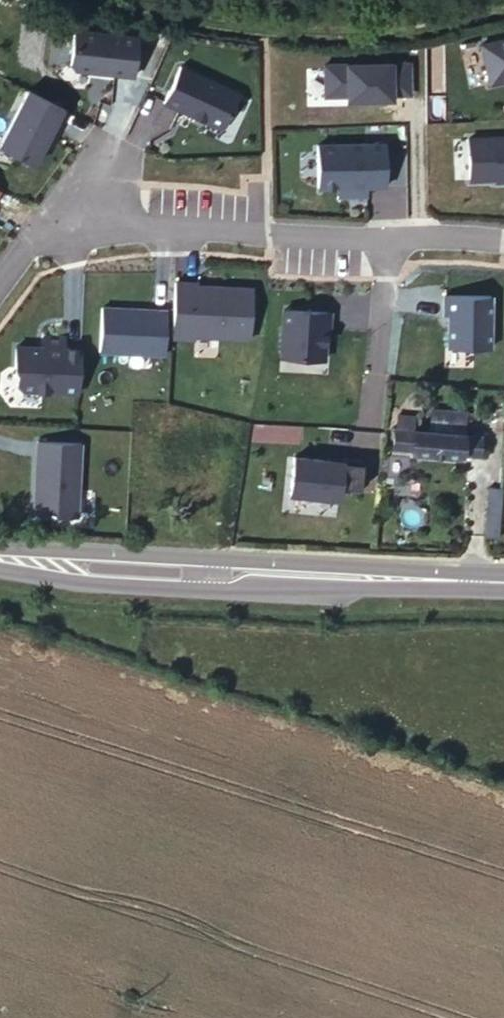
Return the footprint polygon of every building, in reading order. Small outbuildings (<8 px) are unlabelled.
[(139,35),(74,27),(69,72),(134,80),(139,35)] [(477,43),(487,89),(503,85),(503,37),(477,43)] [(324,99),(412,98),(411,62),(323,63),(324,99)] [(241,94),(183,66),(164,104),(222,132),(241,94)] [(27,90),(0,141),(0,145),(36,164),(64,109),(27,90)] [(468,138),(470,183),(496,182),(496,185),(503,185),(503,137),(468,138)] [(386,186),(385,144),(319,145),(320,188),(337,188),(337,200),(367,199),(367,187),(386,186)] [(200,281),(175,280),(173,339),(250,342),(252,290),(199,288),(200,281)] [(493,296),(443,295),(442,316),(449,316),(448,348),(492,349),(493,296)] [(166,310),(102,307),(100,355),(164,358),(166,310)] [(332,311),(281,309),(280,359),(326,360),(326,330),(331,330),(332,311)] [(81,394),(81,349),(66,348),(66,339),(43,339),(43,348),(16,347),(16,393),(81,394)] [(396,422),(395,449),(450,450),(485,450),(486,423),(468,423),(469,407),(435,406),(434,422),(415,421),(416,413),(402,412),(401,422),(396,422)] [(82,443),(36,441),(32,516),(79,518),(82,443)] [(362,462),(292,456),(288,494),(339,498),(340,492),(359,494),(362,462)]
